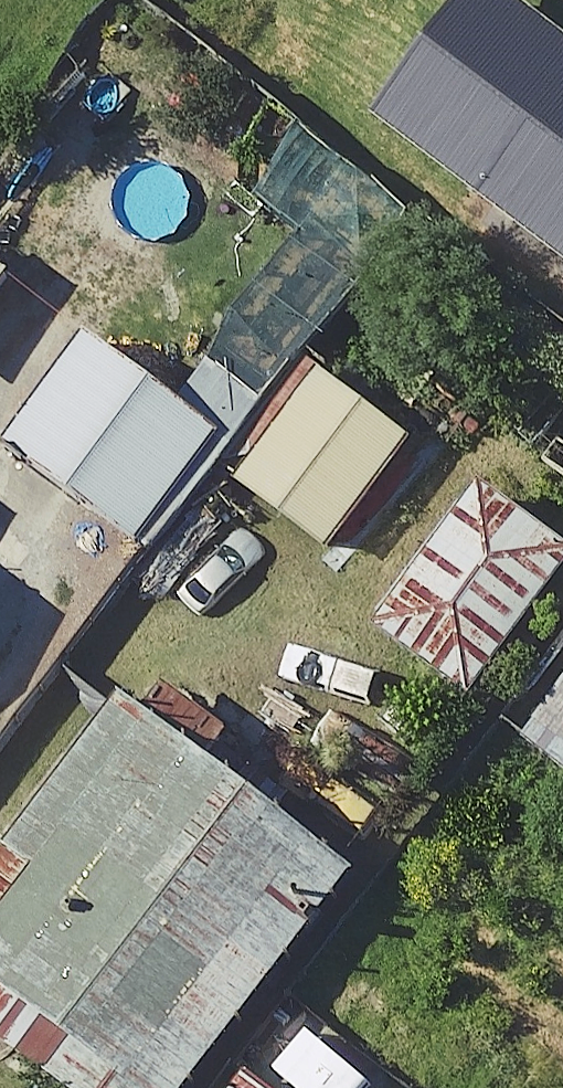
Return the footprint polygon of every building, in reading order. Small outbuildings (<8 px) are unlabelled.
[(515,0),(484,0),(390,124),(562,255),(562,36),(515,0)] [(218,193),(138,167),(105,266),(185,292),(218,193)] [(218,460),(240,432),(102,321),(8,438),(146,549),(218,460)] [(240,432),(218,460),(338,557),(423,451),(303,354),(240,432)] [(482,482),(377,622),(485,704),(562,601),(562,543),(482,482)] [(529,739),(562,765),(562,693),(529,739)] [(140,714),(0,907),(0,1036),(71,1087),(221,1087),(371,881),(140,714)] [(259,1080),(252,1087),(269,1087),(259,1080)]
